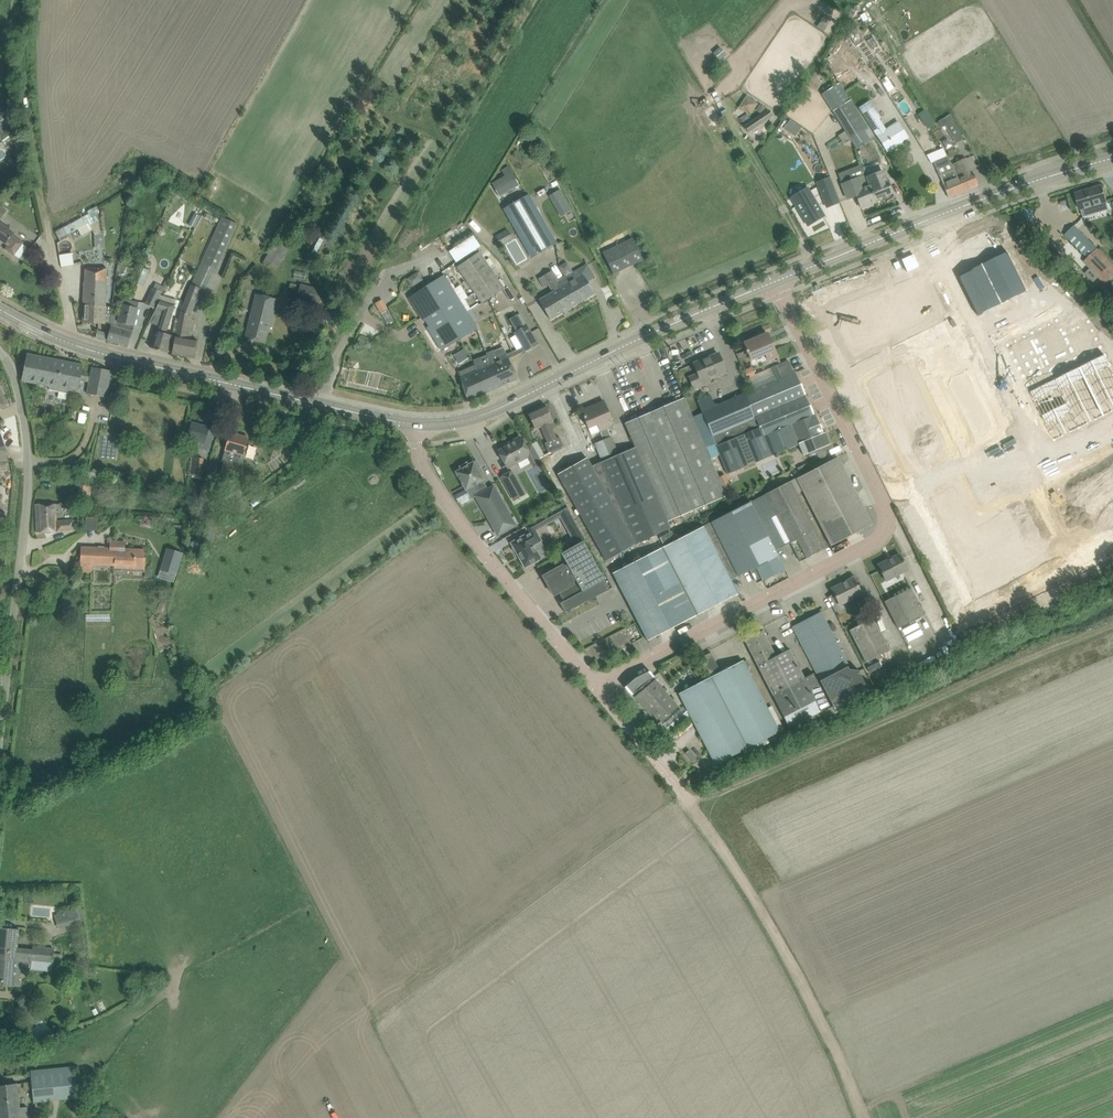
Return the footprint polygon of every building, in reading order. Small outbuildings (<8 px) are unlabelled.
[(817,27),(823,31),(831,19),(825,15),(817,27)] [(849,23),(844,26),(854,42),(859,39),(849,23)] [(862,41),(857,44),(869,61),(884,51),(873,34),(862,41)] [(832,58),(849,82),(863,71),(854,59),(851,61),(843,50),(832,58)] [(888,50),(882,54),(887,63),(893,58),(888,50)] [(902,72),(896,77),(900,84),(907,79),(902,72)] [(890,78),(887,78),(881,81),(887,91),(895,86),(890,78)] [(871,87),(876,95),(883,90),(878,82),(871,87)] [(838,83),(820,94),(848,137),(866,126),(838,83)] [(739,108),(750,115),(758,103),(746,96),(739,108)] [(859,107),(877,135),(887,151),(908,137),(898,122),(886,129),(880,119),(881,118),(870,100),(859,107)] [(898,107),(903,114),(911,109),(906,101),(898,107)] [(756,109),(761,114),(765,108),(760,104),(756,109)] [(743,126),(748,132),(773,116),(768,109),(743,126)] [(950,114),(938,121),(942,127),(945,126),(956,143),(963,138),(953,121),(954,120),(950,114)] [(787,121),(783,127),(794,134),(797,129),(787,121)] [(866,126),(848,137),(856,149),(873,138),(866,126)] [(843,131),(839,134),(844,141),(848,138),(843,131)] [(958,177),(952,164),(947,156),(947,157),(943,148),(927,155),(931,162),(934,161),(949,197),(963,191),(958,177)] [(966,158),(952,164),(958,177),(963,191),(978,185),(972,171),(971,171),(966,158)] [(883,171),(866,178),(875,200),(892,193),(887,180),(883,171)] [(512,174),(493,185),(500,197),(519,186),(512,174)] [(875,200),(866,178),(865,175),(842,184),(848,199),(856,195),(861,208),(876,202),(875,200)] [(829,178),(817,182),(822,196),(835,191),(829,178)] [(1075,193),(1079,204),(1080,210),(1108,202),(1103,185),(1075,193)] [(808,188),(791,198),(808,225),(824,215),(808,188)] [(560,191),(551,196),(557,206),(566,201),(560,191)] [(511,221),(535,207),(528,195),(505,209),(511,221)] [(179,201),(185,205),(188,201),(182,197),(179,201)] [(556,243),(535,207),(511,221),(532,256),(556,243)] [(97,209),(56,228),(62,242),(60,243),(63,249),(70,245),(66,236),(86,227),(85,226),(101,219),(97,209)] [(206,212),(203,217),(210,220),(213,216),(206,212)] [(195,213),(189,225),(195,228),(201,216),(195,213)] [(190,315),(198,295),(200,290),(205,292),(216,269),(217,269),(237,224),(223,217),(189,292),(181,313),(181,314),(177,335),(176,335),(174,343),(172,354),(193,358),(196,347),(197,339),(186,337),(188,327),(193,329),(195,320),(192,319),(192,317),(190,316),(190,315)] [(8,245),(5,249),(14,255),(23,242),(13,235),(14,233),(0,222),(0,239),(8,245)] [(282,234),(289,238),(296,228),(289,224),(282,234)] [(1074,226),(1066,235),(1089,258),(1097,249),(1074,226)] [(517,263),(527,257),(512,232),(502,238),(517,263)] [(459,262),(481,243),(475,236),(452,254),(459,262)] [(320,237),(312,251),(316,253),(324,240),(320,237)] [(292,245),(282,239),(279,238),(273,250),(271,249),(264,262),(276,269),(284,256),(285,257),(292,245)] [(603,253),(614,274),(642,260),(632,239),(603,253)] [(30,250),(36,255),(41,248),(35,244),(30,250)] [(1085,262),(1104,281),(1112,272),(1112,265),(1097,249),(1089,258),(1085,262)] [(73,252),(60,253),(62,265),(75,264),(73,252)] [(457,267),(482,303),(504,288),(479,252),(457,267)] [(1008,253),(984,265),(993,284),(1018,272),(1008,253)] [(135,275),(140,276),(143,266),(138,264),(137,269),(118,265),(118,270),(135,274),(135,275)] [(587,264),(566,277),(571,285),(568,287),(577,304),(595,293),(589,282),(595,278),(587,264)] [(984,265),(959,277),(968,296),(993,284),(984,265)] [(144,267),(140,278),(145,280),(149,269),(144,267)] [(85,269),(84,304),(106,306),(107,298),(109,299),(109,288),(107,288),(108,269),(85,269)] [(571,285),(566,277),(558,281),(552,270),(541,277),(546,286),(549,284),(553,292),(539,300),(551,319),(577,304),(568,287),(571,285)] [(293,277),(305,280),(306,273),(294,271),(293,277)] [(1018,272),(993,284),(1002,303),(1027,291),(1018,272)] [(408,298),(436,341),(442,350),(477,328),(443,276),(408,298)] [(174,282),(171,295),(177,297),(180,284),(174,282)] [(153,289),(145,304),(153,309),(158,299),(160,295),(161,293),(164,287),(156,283),(153,289)] [(297,298),(320,304),(324,290),(301,284),(297,298)] [(993,284),(968,296),(978,315),(1002,303),(993,284)] [(926,291),(931,297),(936,293),(932,288),(926,291)] [(154,337),(151,348),(167,353),(171,342),(173,336),(165,333),(170,316),(172,317),(176,304),(175,304),(176,299),(160,295),(158,299),(160,300),(154,313),(161,315),(154,337)] [(257,295),(249,327),(246,338),(265,342),(276,300),(257,295)] [(120,311),(118,321),(118,323),(134,326),(138,308),(137,308),(138,302),(132,301),(133,297),(128,296),(127,300),(123,299),(120,311)] [(383,300),(376,304),(380,311),(381,312),(381,313),(388,309),(387,309),(387,307),(383,300)] [(106,323),(109,323),(111,307),(106,306),(84,304),(83,322),(106,323)] [(111,307),(109,323),(110,323),(110,325),(112,326),(107,340),(129,346),(134,326),(118,323),(118,321),(115,320),(116,315),(111,314),(112,307),(111,307)] [(1057,320),(1032,332),(1044,356),(1056,380),(1081,367),(1064,334),(1057,320)] [(1088,321),(1064,334),(1081,367),(1105,355),(1088,321)] [(527,325),(515,332),(523,347),(525,351),(538,344),(527,325)] [(98,330),(96,336),(101,338),(105,339),(107,333),(98,330)] [(1032,332),(1008,345),(1019,368),(1044,356),(1032,332)] [(744,343),(747,349),(746,350),(748,353),(751,359),(765,353),(768,360),(777,356),(768,333),(744,343)] [(366,339),(363,346),(370,348),(372,342),(366,339)] [(469,374),(460,378),(468,401),(518,379),(509,358),(507,354),(497,358),(494,350),(486,353),(487,355),(473,360),(475,364),(466,367),(469,374)] [(22,380),(35,383),(51,386),(50,389),(68,393),(69,389),(79,392),(81,380),(82,375),(84,365),(28,353),(22,380)] [(689,377),(693,387),(694,389),(710,382),(708,377),(716,374),(717,376),(726,372),(719,353),(694,363),(698,373),(689,377)] [(1081,367),(1104,415),(1112,410),(1112,371),(1105,355),(1081,367)] [(910,356),(885,368),(893,384),(918,371),(910,356)] [(1044,356),(1019,368),(1031,392),(1056,380),(1044,356)] [(748,377),(753,390),(776,380),(794,373),(788,361),(771,368),(755,375),(748,377)] [(91,377),(91,378),(90,382),(88,393),(106,397),(111,370),(93,367),(91,377)] [(967,367),(942,379),(958,411),(983,398),(967,367)] [(1081,367),(1056,380),(1068,403),(1079,427),(1104,415),(1081,367)] [(752,368),(746,371),(748,377),(755,375),(752,368)] [(885,368),(861,380),(868,396),(893,384),(885,368)] [(918,371),(893,384),(901,399),(926,387),(918,371)] [(706,447),(711,458),(720,454),(728,474),(799,444),(821,435),(820,433),(823,431),(815,414),(814,414),(806,395),(796,372),(794,373),(776,380),(753,390),(744,393),(755,417),(756,417),(759,425),(706,447)] [(1056,380),(1031,392),(1043,416),(1068,403),(1056,380)] [(893,384),(868,396),(876,412),(901,399),(893,384)] [(8,405),(0,387),(0,409),(8,405)] [(926,387),(901,399),(909,415),(933,403),(926,387)] [(693,417),(706,447),(759,425),(756,417),(755,417),(744,393),(715,405),(710,394),(697,400),(702,412),(693,417)] [(626,423),(630,433),(636,447),(601,462),(636,545),(658,533),(670,527),(668,521),(727,495),(726,493),(732,490),(725,474),(719,477),(711,458),(706,447),(693,417),(689,407),(685,397),(626,423)] [(983,398),(958,411),(974,442),(998,430),(983,398)] [(901,399),(876,412),(884,428),(909,415),(901,399)] [(595,444),(601,458),(615,451),(609,438),(610,437),(607,428),(610,427),(607,420),(611,418),(604,401),(581,410),(592,435),(601,431),(604,440),(595,444)] [(933,403),(909,415),(917,431),(941,419),(933,403)] [(1068,403),(1043,416),(1055,439),(1079,427),(1068,403)] [(553,421),(550,415),(546,405),(528,413),(535,429),(541,426),(548,442),(545,444),(549,452),(564,446),(560,437),(557,439),(550,422),(553,421)] [(909,415),(884,428),(892,443),(917,431),(909,415)] [(941,419),(917,431),(924,447),(949,435),(941,419)] [(210,427),(192,422),(187,439),(199,442),(197,448),(209,452),(212,439),(207,438),(210,427)] [(821,435),(799,444),(804,454),(816,450),(818,455),(819,456),(820,457),(822,457),(823,457),(824,456),(825,456),(825,455),(826,454),(826,453),(825,450),(832,447),(830,444),(831,443),(827,432),(823,433),(823,431),(820,433),(821,435)] [(917,431),(892,443),(900,459),(924,447),(917,431)] [(9,460),(6,448),(0,432),(0,462),(9,460)] [(218,482),(225,484),(235,487),(249,438),(230,432),(225,449),(226,450),(222,460),(224,461),(220,473),(218,482)] [(949,435),(924,447),(932,463),(957,451),(949,435)] [(541,460),(537,453),(532,443),(526,446),(520,436),(505,445),(506,446),(498,450),(508,468),(513,465),(528,457),(532,465),(541,460)] [(924,447),(900,459),(908,475),(932,463),(924,447)] [(1103,458),(1112,477),(1112,453),(1103,458)] [(189,475),(201,476),(204,458),(192,457),(189,475)] [(636,545),(601,462),(591,467),(587,457),(558,474),(607,561),(636,545)] [(796,478),(826,536),(831,546),(873,524),(838,457),(810,471),(802,475),(796,478)] [(1071,474),(1086,503),(1112,489),(1112,477),(1103,458),(1071,474)] [(461,469),(456,472),(466,489),(472,499),(476,496),(489,519),(498,535),(516,525),(494,486),(488,489),(483,480),(483,479),(474,462),(469,464),(467,461),(459,466),(461,469)] [(806,465),(799,469),(802,475),(810,471),(806,465)] [(501,477),(514,500),(525,494),(512,471),(501,477)] [(1071,474),(1039,489),(1054,519),(1086,503),(1071,474)] [(751,501),(750,502),(776,550),(790,543),(797,556),(803,553),(806,558),(826,548),(821,539),(802,503),(791,481),(782,486),(751,501)] [(955,481),(940,488),(952,513),(968,505),(955,481)] [(77,501),(88,503),(90,487),(80,485),(77,501)] [(940,488),(924,496),(936,521),(952,513),(940,488)] [(1039,489),(1007,505),(1022,534),(1054,519),(1039,489)] [(1086,503),(1100,532),(1112,526),(1112,489),(1086,503)] [(60,502),(46,503),(35,504),(37,532),(46,532),(46,534),(52,534),(52,531),(75,530),(74,519),(56,520),(56,514),(60,513),(60,502)] [(736,509),(704,526),(731,579),(738,576),(756,567),(763,581),(785,569),(775,551),(776,550),(750,502),(736,509)] [(1086,503),(1054,519),(1068,548),(1100,532),(1086,503)] [(968,505),(936,521),(948,546),(980,530),(975,521),(968,505)] [(1007,505),(975,521),(980,530),(990,550),(1022,534),(1007,505)] [(569,512),(561,517),(576,544),(583,541),(586,539),(570,511),(569,512)] [(1054,519),(1022,534),(1036,564),(1068,548),(1054,519)] [(671,531),(660,537),(664,546),(613,573),(648,640),(739,593),(731,579),(704,526),(676,540),(671,531)] [(541,558),(533,544),(541,540),(535,530),(512,542),(513,545),(513,546),(515,550),(517,551),(525,566),(535,561),(537,561),(539,560),(540,558),(541,558)] [(980,530),(948,546),(960,570),(992,555),(990,550),(980,530)] [(1022,534),(990,550),(992,555),(1004,580),(1036,564),(1022,534)] [(115,569),(145,569),(145,548),(126,548),(126,541),(110,541),(110,547),(81,547),(81,569),(92,569),(92,566),(115,566),(115,569)] [(565,612),(610,589),(583,541),(576,544),(574,546),(570,548),(561,553),(567,564),(563,566),(562,565),(543,576),(554,595),(559,592),(564,601),(560,603),(565,612)] [(566,543),(558,548),(561,552),(569,548),(566,543)] [(160,569),(177,575),(184,553),(167,548),(160,569)] [(878,565),(884,576),(886,581),(908,570),(900,554),(878,565)] [(992,555),(960,570),(973,595),(1004,580),(992,555)] [(832,588),(837,598),(840,605),(862,593),(854,577),(832,588)] [(911,588),(894,596),(885,601),(899,628),(925,614),(911,588)] [(850,666),(827,621),(822,611),(793,626),(821,681),(832,705),(866,687),(859,672),(859,670),(852,670),(850,666)] [(849,630),(866,661),(889,649),(873,618),(849,630)] [(759,621),(753,624),(756,631),(762,628),(759,621)] [(744,640),(749,649),(784,717),(795,711),(815,700),(821,710),(830,705),(813,673),(804,678),(790,649),(776,656),(763,630),(744,640)] [(953,632),(948,635),(956,650),(961,648),(953,632)] [(643,637),(634,642),(640,653),(649,648),(643,637)] [(701,657),(711,677),(748,747),(779,731),(743,660),(723,670),(719,669),(711,652),(701,657)] [(873,661),(873,680),(894,679),(894,660),(873,661)] [(699,665),(693,671),(698,677),(705,672),(699,665)] [(649,671),(635,678),(626,686),(625,686),(632,695),(633,694),(636,692),(643,685),(646,688),(635,697),(657,723),(678,706),(656,680),(652,682),(650,680),(654,677),(649,671)] [(748,747),(711,677),(679,693),(716,764),(748,747)] [(802,721),(793,725),(797,731),(805,727),(802,721)] [(58,915),(62,928),(84,921),(80,908),(58,915)] [(21,961),(21,960),(32,961),(32,960),(53,962),(54,949),(33,947),(33,950),(17,948),(19,929),(8,928),(0,927),(0,959),(21,961)] [(0,959),(0,985),(14,986),(19,986),(21,961),(0,959)] [(52,971),(53,962),(32,960),(32,961),(21,960),(32,961),(31,969),(52,971)] [(83,967),(83,975),(97,976),(97,968),(83,967)] [(78,1097),(75,1066),(31,1071),(34,1101),(78,1097)] [(28,1115),(27,1107),(20,1108),(17,1084),(0,1085),(0,1117),(28,1117),(28,1115)]
